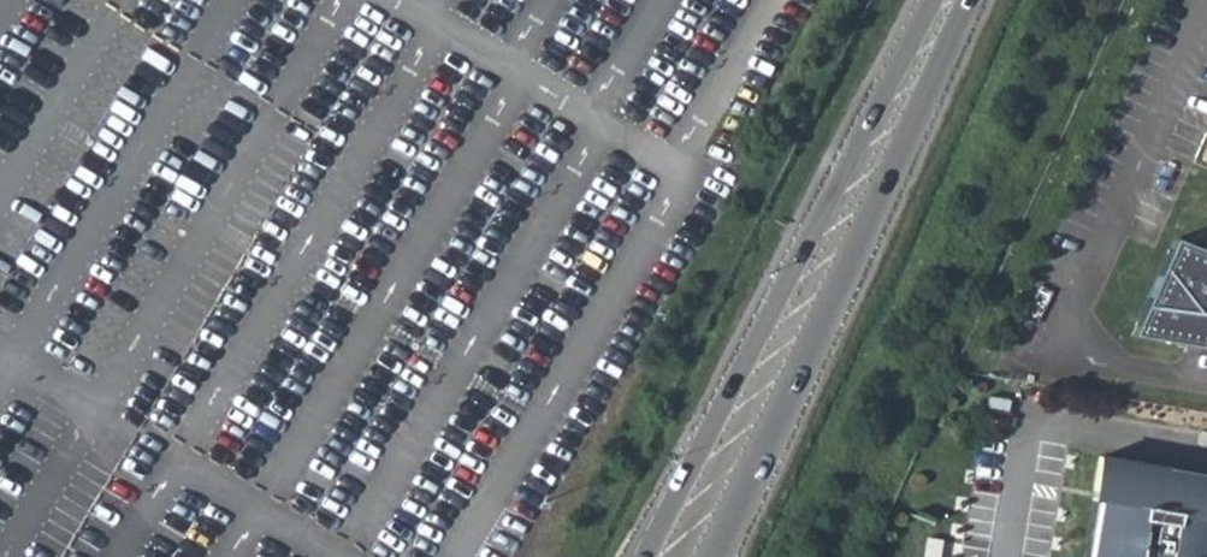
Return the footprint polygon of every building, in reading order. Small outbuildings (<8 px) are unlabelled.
[(1130,336),(1206,349),(1206,254),(1203,252),(1173,239),(1130,336)] [(1100,458),(1094,491),(1103,493),(1102,501),(1092,556),(1171,556),(1178,515),(1180,504),(1185,473),(1100,458)] [(1103,493),(1094,491),(1093,500),(1102,501),(1103,493)] [(1180,504),(1178,515),(1206,520),(1206,509),(1180,504)]
